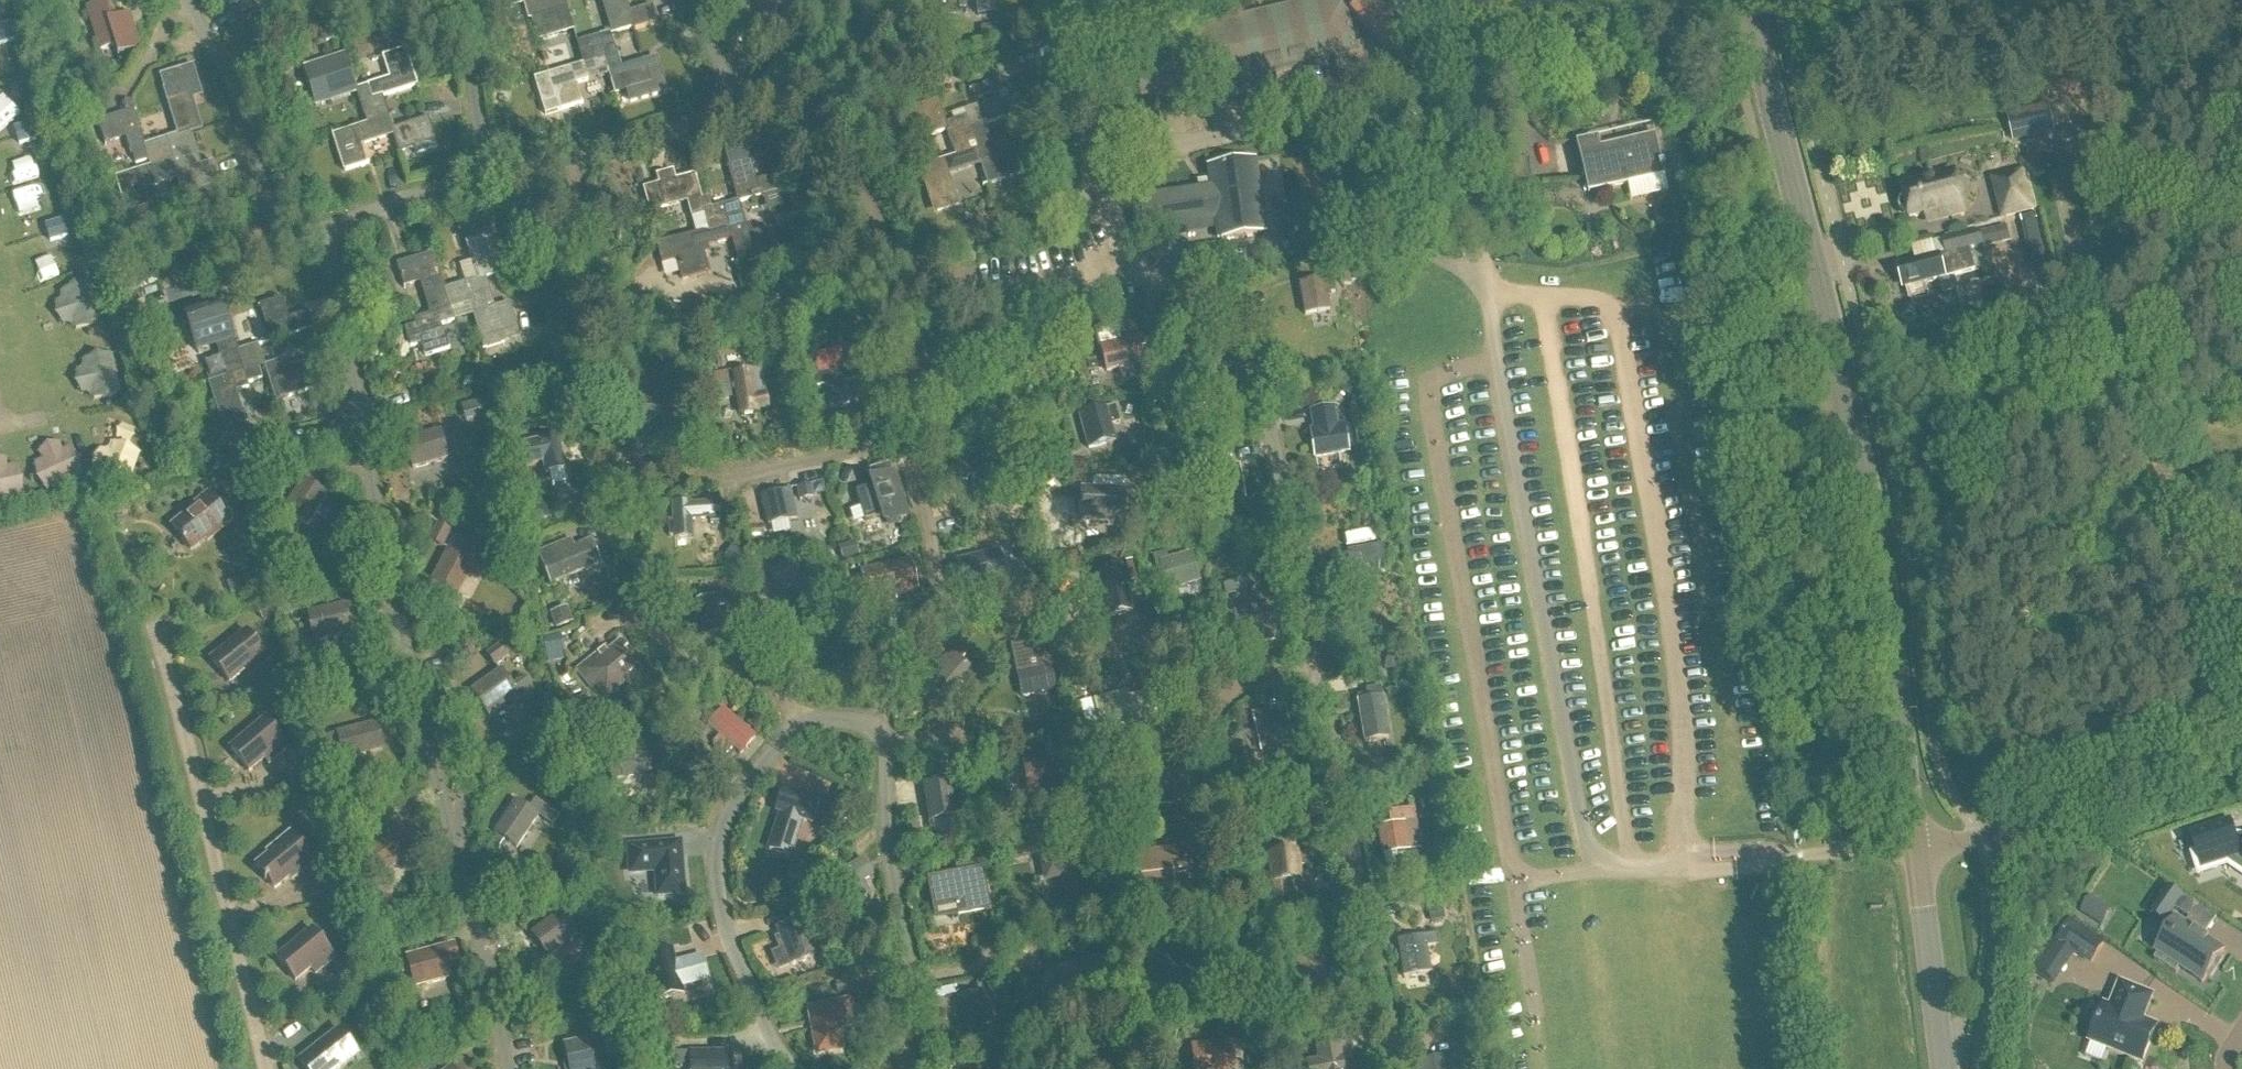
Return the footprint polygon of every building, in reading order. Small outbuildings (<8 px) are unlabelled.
[(534,42),(571,31),(562,0),(533,0),(519,4),(524,21),(527,20),(534,42)] [(612,36),(633,30),(629,15),(624,0),(602,0),(601,0),(612,36)] [(752,34),(773,28),(770,18),(767,19),(761,0),(738,0),(746,26),(749,25),(752,34)] [(802,9),(832,0),(799,0),(802,9)] [(978,17),(996,15),(994,0),(975,0),(978,17)] [(1230,103),(1278,92),(1274,72),(1334,59),(1340,87),(1384,76),(1377,42),(1353,47),(1343,0),(1342,0),(1193,35),(1204,88),(1226,83),(1230,103)] [(113,50),(116,60),(141,52),(129,16),(111,22),(105,3),(84,9),(99,55),(113,50)] [(629,15),(633,30),(633,31),(656,25),(651,9),(629,15)] [(16,43),(11,26),(0,30),(0,48),(16,43)] [(604,61),(614,96),(650,86),(644,65),(619,72),(613,52),(609,36),(576,46),(583,68),(604,61)] [(355,91),(366,124),(387,117),(380,96),(415,85),(404,48),(379,56),(386,79),(354,88),(355,91)] [(322,101),(355,91),(354,88),(348,67),(340,70),(336,56),(300,68),(305,82),(312,80),(318,99),(321,98),(322,101)] [(165,91),(180,139),(201,132),(182,71),(159,78),(163,92),(165,91)] [(573,87),(568,71),(547,78),(534,82),(537,92),(542,107),(545,117),(558,113),(579,107),(573,87)] [(972,91),(983,127),(986,127),(1026,115),(1021,99),(1001,105),(995,84),(972,91)] [(1287,100),(1272,101),(1272,114),(1287,113),(1287,100)] [(932,138),(948,133),(946,126),(939,103),(903,114),(909,136),(930,130),(932,138)] [(2048,109),(2028,113),(2033,138),(2053,133),(2048,109)] [(150,170),(161,167),(154,145),(153,145),(150,135),(141,138),(133,113),(97,124),(104,145),(124,139),(130,156),(132,156),(135,167),(148,163),(150,169),(150,170)] [(388,120),(332,138),(343,173),(364,167),(358,148),(393,136),(391,133),(388,120)] [(955,158),(955,159),(955,160),(977,153),(978,153),(974,141),(965,144),(961,145),(959,140),(963,139),(961,132),(970,130),(967,120),(946,126),(948,133),(955,158)] [(414,150),(416,157),(437,150),(427,121),(391,133),(393,136),(399,155),(414,150)] [(14,131),(19,148),(38,142),(33,126),(14,131)] [(978,153),(977,153),(981,164),(980,164),(980,167),(986,188),(1024,177),(1017,153),(995,160),(986,127),(983,127),(970,130),(961,132),(963,139),(959,140),(961,145),(965,144),(974,141),(978,153)] [(1599,149),(1597,139),(1575,144),(1587,195),(1663,178),(1654,137),(1599,149)] [(171,163),(176,181),(182,199),(218,187),(211,167),(183,175),(178,159),(171,161),(165,142),(154,145),(161,167),(171,163)] [(934,206),(936,214),(959,207),(956,198),(955,198),(949,179),(952,178),(951,175),(980,167),(980,164),(981,164),(977,153),(955,160),(955,159),(920,169),(931,207),(934,206)] [(161,167),(150,170),(150,169),(115,180),(126,216),(147,210),(140,189),(149,187),(150,189),(176,181),(171,163),(161,167)] [(728,169),(738,205),(760,199),(778,194),(774,179),(756,184),(750,163),(728,169)] [(1211,191),(1139,201),(1144,232),(1215,221),(1218,242),(1264,235),(1254,163),(1208,170),(1211,191)] [(691,219),(703,216),(700,202),(693,178),(675,183),(672,174),(657,178),(659,187),(644,192),(650,213),(687,203),(691,219)] [(1899,207),(1901,212),(1904,216),(1909,218),(1910,221),(1926,216),(1928,224),(1964,214),(1961,203),(1964,198),(1961,189),(1957,186),(1954,174),(1901,188),(1904,199),(1901,202),(1899,207)] [(1998,184),(2007,218),(2034,211),(2025,177),(1998,184)] [(901,185),(893,188),(896,199),(905,196),(901,185)] [(703,216),(708,234),(709,235),(722,231),(720,226),(715,227),(714,222),(728,218),(725,208),(711,212),(708,200),(700,202),(703,216)] [(729,230),(732,238),(737,257),(730,259),(732,267),(775,255),(769,234),(748,240),(738,205),(725,208),(728,218),(731,229),(729,230)] [(676,255),(683,280),(704,275),(699,254),(707,252),(704,242),(727,236),(727,239),(732,238),(729,230),(731,229),(728,218),(714,222),(715,227),(720,226),(722,231),(709,235),(708,234),(673,244),(658,248),(661,259),(676,255)] [(45,228),(50,246),(68,240),(63,223),(45,228)] [(1308,254),(1330,244),(1323,226),(1300,236),(1301,238),(1292,242),(1298,256),(1307,252),(1308,254)] [(2010,241),(2006,226),(1945,242),(1948,255),(1916,264),(1917,266),(1899,271),(1904,288),(1922,284),(1922,286),(1940,282),(1943,294),(1958,291),(1954,278),(1975,272),(1970,251),(2010,241)] [(479,282),(485,280),(520,269),(516,254),(495,260),(488,239),(467,245),(478,281),(479,282)] [(79,242),(41,250),(45,271),(83,264),(79,242)] [(421,282),(431,316),(436,314),(437,315),(440,314),(449,312),(457,310),(455,304),(460,303),(458,298),(446,302),(443,292),(444,292),(433,256),(396,267),(403,288),(421,282)] [(144,267),(133,271),(136,280),(147,276),(144,267)] [(51,304),(84,298),(80,279),(47,285),(51,304)] [(468,307),(472,318),(472,317),(480,342),(516,331),(510,310),(489,316),(483,298),(490,296),(485,280),(479,282),(478,281),(463,286),(444,292),(443,292),(446,302),(458,298),(467,296),(470,306),(468,307)] [(1299,286),(1305,317),(1329,313),(1326,296),(1335,295),(1332,280),(1299,286)] [(420,342),(425,359),(446,352),(438,328),(472,318),(468,307),(470,306),(467,296),(458,298),(460,303),(455,304),(457,310),(449,312),(440,314),(437,315),(436,314),(431,316),(432,316),(413,322),(415,327),(404,331),(408,346),(420,342)] [(311,331),(307,316),(288,322),(281,301),(260,308),(272,343),(311,331)] [(88,311),(59,319),(62,333),(91,325),(88,311)] [(220,359),(227,380),(231,378),(231,380),(243,376),(254,372),(251,364),(246,365),(245,361),(239,363),(236,355),(237,354),(233,342),(226,319),(190,331),(197,352),(216,346),(220,359)] [(1120,325),(1094,331),(1095,332),(1097,342),(1099,342),(1107,374),(1123,370),(1125,378),(1135,376),(1133,367),(1143,365),(1140,351),(1143,350),(1141,339),(1125,343),(1124,343),(1120,325)] [(246,365),(251,364),(250,359),(255,358),(256,362),(261,360),(257,347),(237,354),(236,355),(239,363),(245,361),(246,365)] [(827,388),(831,410),(850,407),(845,384),(855,382),(853,371),(843,373),(842,366),(839,367),(836,354),(824,356),(827,369),(823,370),(824,377),(815,378),(817,389),(827,388)] [(223,421),(225,430),(247,423),(243,414),(240,415),(234,395),(249,390),(247,386),(262,381),(258,370),(264,368),(261,360),(256,362),(255,358),(250,359),(251,364),(254,372),(243,376),(231,380),(231,378),(227,380),(208,386),(220,422),(223,421)] [(280,364),(264,369),(275,404),(320,389),(312,365),(303,368),(304,371),(284,378),(280,364)] [(734,376),(741,417),(757,415),(757,411),(768,409),(766,397),(762,371),(750,373),(734,376)] [(713,377),(715,391),(729,389),(727,374),(713,377)] [(675,407),(639,400),(628,456),(645,459),(653,420),(671,423),(675,407)] [(485,402),(473,405),(477,420),(489,417),(485,402)] [(1115,444),(1111,428),(1120,425),(1115,407),(1079,417),(1088,451),(1115,444)] [(1335,430),(1332,411),(1312,414),(1316,434),(1311,434),(1315,459),(1348,453),(1344,429),(1335,430)] [(146,445),(143,432),(134,434),(137,447),(146,445)] [(405,442),(413,471),(457,459),(454,450),(445,453),(440,433),(405,442)] [(544,464),(546,476),(549,475),(551,486),(565,482),(563,472),(565,471),(557,438),(521,447),(526,468),(544,464)] [(160,452),(136,453),(137,471),(161,470),(160,452)] [(972,479),(973,484),(1004,476),(1002,467),(994,469),(991,454),(955,463),(959,483),(972,479)] [(1230,461),(1208,466),(1209,475),(1208,475),(1213,501),(1228,499),(1229,504),(1244,501),(1238,470),(1231,471),(1230,461)] [(873,489),(855,494),(865,524),(883,518),(885,524),(905,518),(892,476),(871,482),(873,489)] [(221,486),(231,501),(246,493),(236,477),(221,486)] [(1080,518),(1112,520),(1111,529),(1121,529),(1124,482),(1123,482),(1096,481),(1093,483),(1092,492),(1081,491),(1080,518)] [(283,513),(278,521),(285,526),(290,518),(307,529),(327,499),(303,482),(283,513)] [(797,490),(800,503),(813,500),(810,487),(797,490)] [(790,491),(762,498),(768,527),(797,521),(790,491)] [(181,519),(183,521),(170,532),(192,559),(206,547),(207,548),(232,527),(208,497),(181,519)] [(671,506),(674,540),(691,539),(690,522),(709,520),(710,524),(719,524),(718,515),(709,515),(709,506),(689,507),(689,505),(671,506)] [(450,535),(437,528),(429,543),(448,553),(431,584),(458,597),(469,576),(475,579),(487,555),(474,548),(467,562),(448,552),(443,549),(450,535)] [(1015,540),(1013,529),(1006,530),(1009,541),(1015,540)] [(1082,537),(1083,551),(1101,549),(1099,534),(1082,537)] [(533,556),(545,587),(595,568),(590,554),(588,554),(585,546),(569,552),(566,543),(533,556)] [(855,558),(851,546),(839,549),(843,561),(855,558)] [(986,605),(1029,596),(1019,553),(976,562),(986,605)] [(1335,563),(1340,594),(1363,591),(1357,553),(1347,554),(1349,561),(1335,563)] [(1157,557),(1167,592),(1199,583),(1191,557),(1168,564),(1166,555),(1157,557)] [(750,557),(742,568),(753,576),(761,565),(750,557)] [(917,593),(910,561),(860,573),(869,609),(895,603),(894,598),(917,593)] [(779,572),(777,566),(769,568),(778,613),(799,608),(791,570),(779,572)] [(1243,583),(1235,585),(1238,596),(1246,593),(1243,583)] [(1092,606),(1101,603),(1106,622),(1132,615),(1125,586),(1090,595),(1092,606)] [(725,634),(717,611),(726,608),(722,597),(687,610),(699,643),(725,634)] [(858,617),(854,603),(842,606),(845,620),(858,617)] [(298,617),(300,626),(309,624),(314,644),(349,636),(343,607),(307,615),(298,617)] [(1237,615),(1244,648),(1278,641),(1272,608),(1237,615)] [(547,615),(554,634),(572,627),(565,609),(547,615)] [(211,663),(229,685),(252,665),(257,670),(268,660),(246,633),(211,663)] [(598,656),(576,673),(591,691),(595,688),(605,701),(617,691),(618,691),(623,687),(620,683),(634,671),(622,655),(629,649),(623,641),(612,651),(609,647),(603,651),(604,652),(599,657),(598,656)] [(508,659),(500,648),(487,657),(499,674),(471,694),(488,718),(508,704),(511,710),(533,694),(524,682),(513,691),(496,667),(508,659)] [(929,708),(931,707),(937,712),(939,711),(946,717),(957,704),(950,698),(968,678),(963,673),(967,669),(961,664),(965,659),(956,651),(948,660),(946,659),(938,668),(944,674),(922,699),(929,705),(927,707),(929,708)] [(1017,677),(1022,700),(1047,695),(1047,694),(1054,693),(1050,670),(1058,669),(1056,656),(1040,659),(1042,672),(1017,677)] [(1376,697),(1358,700),(1359,707),(1355,708),(1356,715),(1360,715),(1365,744),(1388,741),(1381,701),(1377,702),(1376,697)] [(1109,713),(1113,730),(1139,723),(1135,708),(1140,707),(1138,701),(1108,708),(1107,703),(1100,704),(1102,715),(1109,713)] [(713,751),(721,758),(725,757),(732,749),(740,756),(754,740),(722,712),(708,729),(720,739),(713,747),(713,751)] [(1278,723),(1276,712),(1252,717),(1260,754),(1293,746),(1287,721),(1278,723)] [(1045,721),(1048,735),(1063,732),(1060,717),(1045,721)] [(244,768),(249,774),(272,754),(276,759),(288,749),(265,722),(230,752),(235,758),(230,763),(239,771),(244,768)] [(326,738),(328,750),(339,747),(342,760),(354,757),(369,753),(370,756),(384,752),(377,725),(326,738)] [(543,734),(550,745),(562,739),(555,727),(543,734)] [(646,755),(645,756),(642,743),(615,749),(619,764),(608,767),(612,784),(651,774),(646,755)] [(1071,768),(1028,774),(1032,800),(1074,794),(1071,768)] [(289,773),(292,790),(306,788),(303,771),(289,773)] [(1136,778),(1137,789),(1143,788),(1145,811),(1152,810),(1152,812),(1155,811),(1155,810),(1172,808),(1169,775),(1136,778)] [(1303,777),(1290,780),(1293,793),(1306,790),(1303,777)] [(951,782),(922,787),(929,824),(957,819),(951,782)] [(768,853),(788,859),(801,821),(812,825),(819,804),(781,792),(774,813),(781,815),(768,853)] [(537,819),(545,808),(536,802),(528,812),(515,804),(494,835),(516,851),(538,819),(537,819)] [(1257,837),(1270,835),(1268,818),(1254,819),(1257,837)] [(1416,832),(1414,819),(1396,822),(1397,828),(1379,831),(1384,857),(1408,853),(1420,851),(1416,832)] [(2189,836),(2201,872),(2238,860),(2241,863),(2241,842),(2237,841),(2231,822),(2189,836)] [(377,862),(386,874),(415,851),(396,828),(371,849),(366,842),(350,855),(364,872),(377,862)] [(607,836),(608,849),(621,848),(620,835),(607,836)] [(256,868),(274,890),(298,871),(302,876),(314,867),(290,837),(267,855),(269,858),(256,868)] [(1268,846),(1274,889),(1303,885),(1297,842),(1268,846)] [(867,853),(875,866),(888,859),(880,845),(867,853)] [(678,848),(630,852),(632,873),(657,871),(658,879),(655,879),(657,898),(676,897),(675,894),(681,894),(678,848)] [(1064,876),(1069,904),(1093,899),(1083,851),(1043,859),(1047,880),(1064,876)] [(1185,852),(1139,857),(1143,897),(1170,894),(1168,876),(1187,874),(1185,852)] [(836,890),(841,897),(849,893),(850,895),(852,894),(857,902),(869,895),(862,884),(872,879),(862,862),(821,887),(826,896),(836,890)] [(982,871),(926,882),(927,884),(930,883),(935,911),(957,907),(958,916),(988,910),(988,913),(990,913),(982,871)] [(2169,890),(2157,907),(2172,917),(2175,912),(2190,922),(2198,909),(2169,890)] [(1429,911),(1432,924),(1440,923),(1438,910),(1429,911)] [(531,936),(548,960),(588,930),(583,923),(572,931),(560,914),(531,936)] [(775,931),(790,967),(817,956),(803,920),(775,931)] [(2158,957),(2154,963),(2176,977),(2180,972),(2203,987),(2208,980),(2211,982),(2219,971),(2215,968),(2225,954),(2177,922),(2155,955),(2158,957)] [(2070,925),(2058,943),(2036,976),(2052,986),(2074,953),(2091,965),(2103,947),(2070,925)] [(334,959),(312,932),(277,961),(295,983),(318,964),(323,969),(334,959)] [(1436,948),(1434,937),(1398,943),(1404,980),(1430,976),(1425,950),(1436,948)] [(448,965),(444,950),(406,960),(407,962),(399,964),(402,975),(410,973),(414,990),(447,981),(443,966),(448,965)] [(1057,972),(1063,994),(1064,993),(1068,1009),(1084,1005),(1080,989),(1112,981),(1103,950),(1092,953),(1095,962),(1057,972)] [(681,996),(680,988),(706,981),(700,960),(674,967),(670,953),(645,960),(656,1002),(681,996)] [(1168,962),(1173,994),(1195,991),(1191,969),(1196,968),(1195,958),(1168,962)] [(1306,974),(1292,976),(1296,996),(1311,993),(1314,1010),(1329,1007),(1322,963),(1305,967),(1306,974)] [(844,982),(835,984),(837,994),(845,993),(844,982)] [(957,1000),(965,1032),(992,1025),(987,1002),(994,1000),(989,982),(976,985),(979,994),(957,1000)] [(2089,1043),(2142,1065),(2157,1028),(2150,1025),(2149,1024),(2142,1027),(2139,1020),(2146,1017),(2146,1016),(2153,998),(2120,985),(2110,1009),(2104,1007),(2089,1043)] [(810,1012),(819,1054),(842,1049),(837,1029),(854,1025),(849,1003),(810,1012)] [(299,1063),(304,1068),(342,1068),(358,1057),(339,1032),(299,1063)] [(605,1054),(614,1052),(611,1038),(602,1040),(564,1048),(567,1063),(572,1062),(574,1068),(609,1068),(605,1054)] [(1232,1047),(1231,1046),(1192,1049),(1193,1068),(1225,1068),(1225,1060),(1233,1059),(1232,1047)] [(1338,1064),(1337,1064),(1335,1051),(1319,1054),(1321,1067),(1310,1068),(1339,1068),(1338,1064)] [(731,1054),(689,1055),(689,1068),(731,1068),(731,1054)] [(688,1067),(688,1056),(676,1056),(676,1067),(688,1067)] [(1034,1068),(1047,1068),(1048,1057),(1035,1056),(1034,1068)] [(1456,1059),(1419,1065),(1420,1068),(1458,1068),(1456,1059)]
